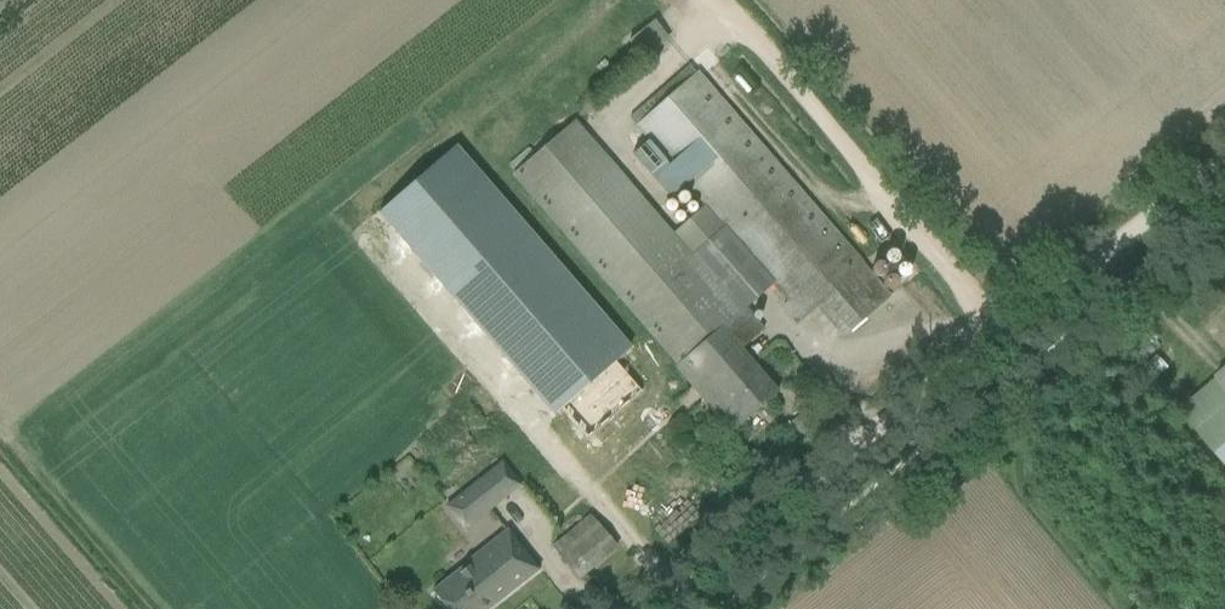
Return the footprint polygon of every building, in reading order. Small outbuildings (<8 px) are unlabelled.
[(628,41),(642,58),(667,39),(653,22),(628,41)] [(571,126),(512,176),(653,339),(653,340),(674,363),(676,366),(675,368),(690,385),(715,414),(730,432),(777,393),(740,350),(763,330),(744,308),(739,313),(690,256),(723,227),(772,284),(788,302),(783,307),(790,316),(788,317),(790,320),(789,320),(794,326),(816,307),(842,337),(889,296),(690,67),(672,83),(629,119),(705,207),(672,235),(575,122),(571,126)] [(442,160),(368,224),(542,425),(551,418),(576,446),(631,399),(607,370),(616,362),(442,160)] [(1216,380),(1178,412),(1194,430),(1224,467),(1224,390),(1216,380)] [(804,414),(791,423),(800,437),(814,427),(804,414)] [(501,461),(443,506),(463,531),(521,486),(501,461)] [(551,547),(577,578),(615,546),(589,516),(551,547)] [(445,608),(489,608),(538,570),(508,532),(431,592),(445,608)]
